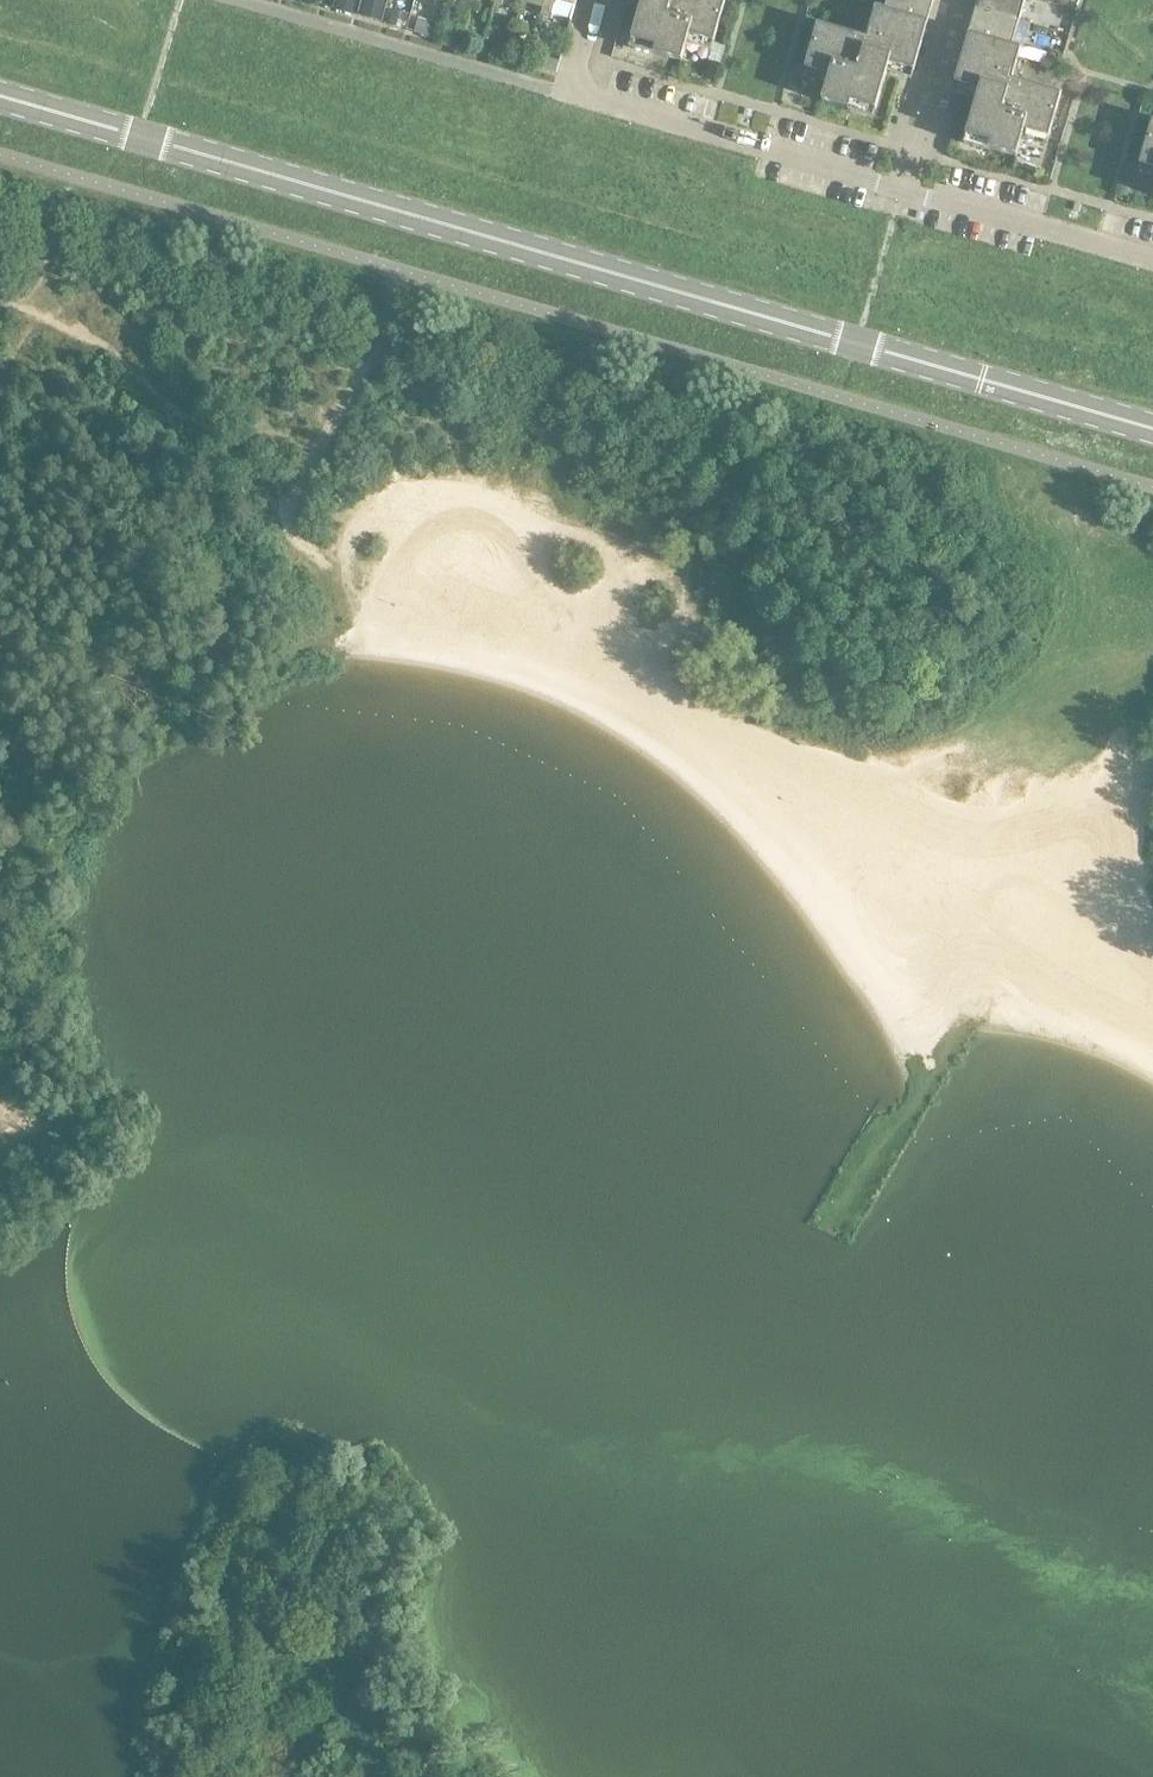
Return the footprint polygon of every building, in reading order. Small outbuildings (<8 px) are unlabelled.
[(334,8),(351,13),(355,0),(336,0),(334,8)] [(363,11),(382,16),(386,0),(366,0),(363,11)] [(544,6),(554,9),(557,0),(546,0),(544,6)] [(554,9),(553,15),(572,20),(578,0),(557,0),(554,9)] [(643,2),(632,40),(657,47),(655,53),(682,61),(690,35),(714,42),(726,0),(637,0),(643,2)] [(885,9),(877,6),(867,37),(818,23),(805,68),(830,75),(822,101),(850,109),(852,103),(876,110),(887,72),(906,77),(908,69),(914,71),(929,20),(927,19),(929,11),(931,11),(935,0),(888,0),(885,9)] [(977,8),(1020,21),(1026,0),(979,0),(977,8)] [(553,15),(554,9),(544,6),(541,16),(552,19),(553,15)] [(1020,21),(977,8),(972,23),(975,24),(972,32),(970,31),(955,82),(961,84),(959,92),(977,98),(967,136),(991,143),(990,149),(1017,157),(1024,131),(1049,138),(1062,93),(1012,79),(1019,56),(1021,47),(1013,45),(1020,21)] [(393,10),(389,24),(407,29),(410,15),(393,10)] [(418,19),(414,31),(432,36),(435,23),(418,19)] [(1021,47),(1019,56),(1044,63),(1047,54),(1022,47),(1021,47)] [(538,53),(535,64),(558,71),(561,60),(538,53)] [(1152,119),(1140,164),(1152,168),(1152,119)] [(296,581),(291,595),(306,598),(312,600),(312,598),(316,586),(296,581)]
